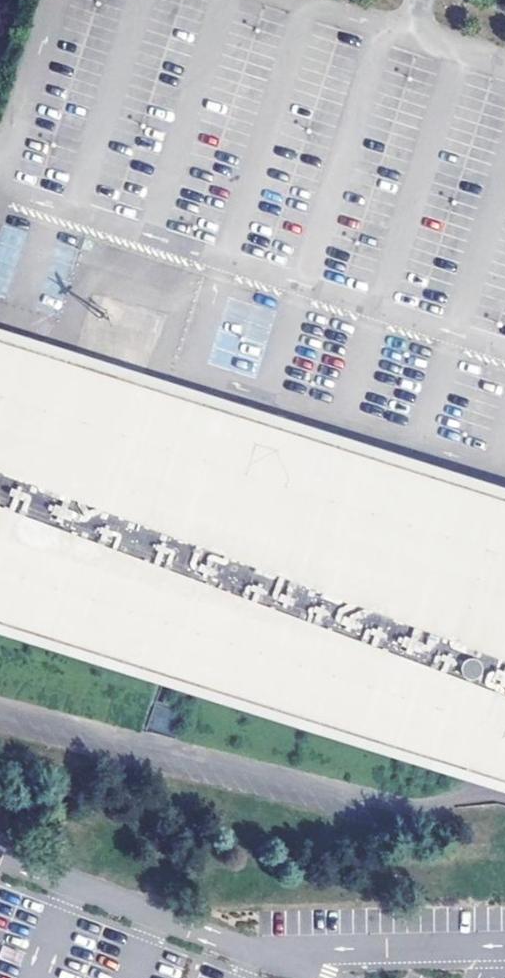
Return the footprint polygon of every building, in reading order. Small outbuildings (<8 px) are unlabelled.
[(0,338),(0,622),(504,780),(504,494),(0,338)]
